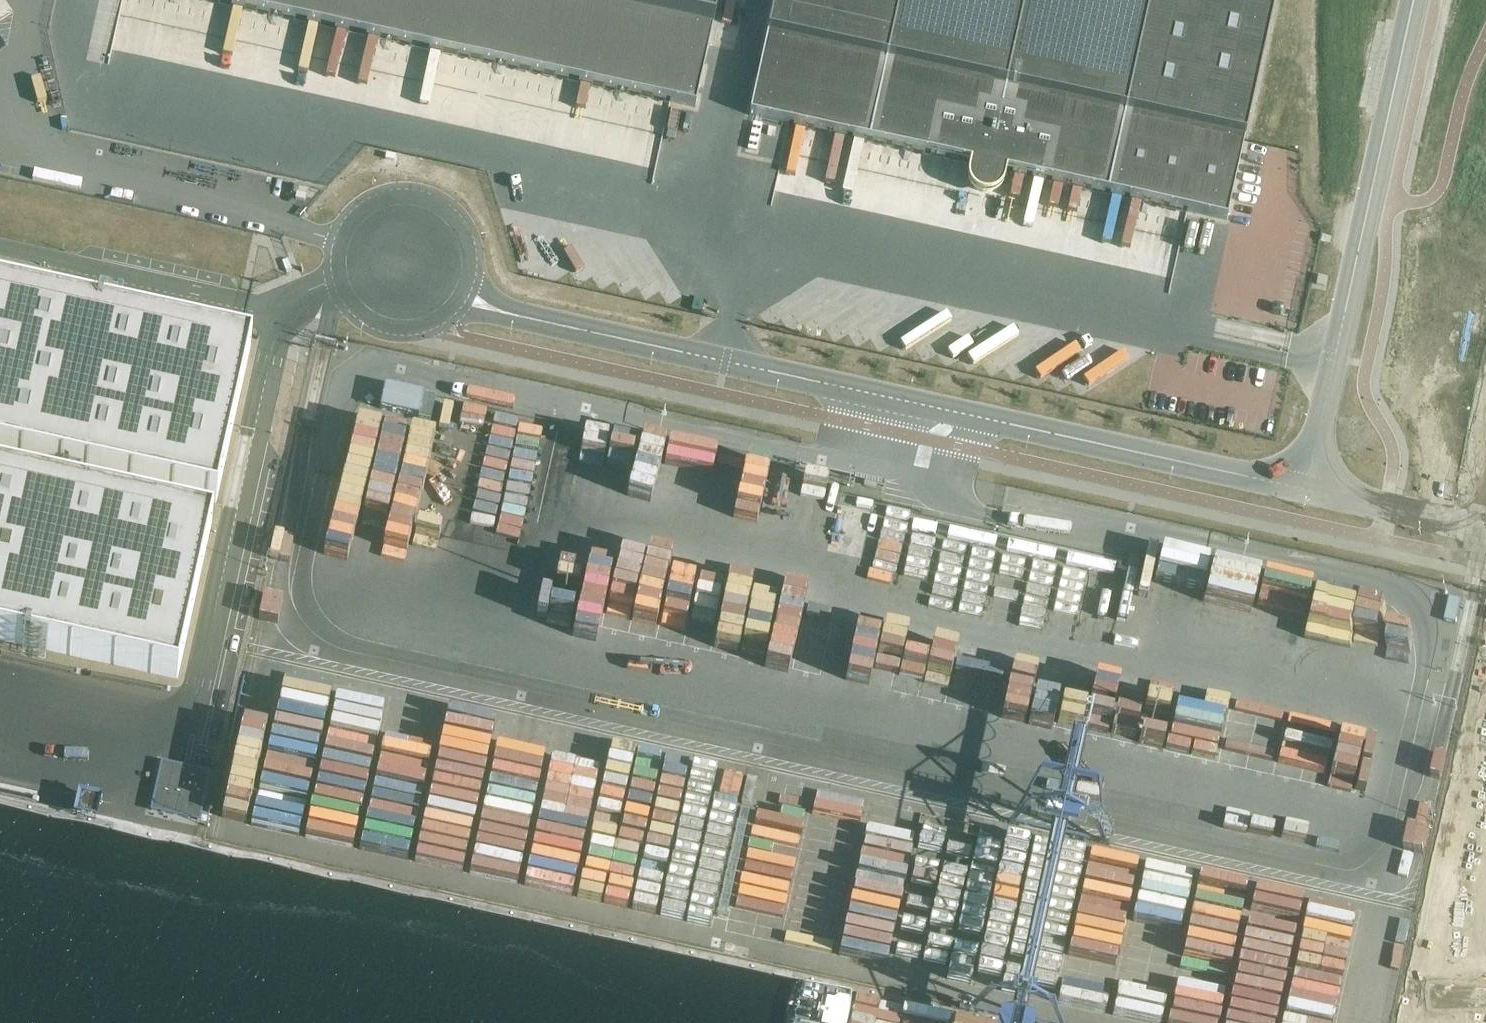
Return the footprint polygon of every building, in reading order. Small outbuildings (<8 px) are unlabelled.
[(213,1),(238,6),(263,12),(275,14),(290,18),(313,23),(343,30),(372,36),(388,39),(404,43),(436,50),(464,56),(487,61),(499,64),(513,67),(537,72),(562,78),(585,83),(610,88),(621,91),(635,94),(660,99),(669,101),(695,107),(719,0),(209,0),(213,1)] [(749,116),(790,125),(800,127),(820,131),(829,133),(839,135),(859,140),(878,144),(898,148),(907,150),(917,152),(937,157),(957,161),(970,164),(969,168),(967,176),(967,182),(969,188),(974,193),(981,196),(989,196),(996,193),(1000,190),(1003,185),(1005,175),(1006,172),(1019,175),(1038,179),(1058,183),(1068,185),(1078,188),(1097,192),(1117,196),(1136,200),(1146,203),(1155,205),(1176,209),(1187,212),(1227,220),(1244,141),(1275,0),(775,0),(749,116)] [(762,124),(753,122),(747,148),(756,150),(762,124)] [(245,272),(250,248),(239,245),(233,269),(245,272)] [(145,247),(143,256),(166,261),(168,252),(145,247)] [(288,259),(283,261),(287,273),(292,271),(288,259)] [(223,264),(214,262),(212,272),(221,273),(223,264)] [(1327,278),(1318,276),(1316,284),(1325,286),(1327,278)] [(216,503),(250,346),(0,291),(0,455),(216,503)] [(385,385),(380,409),(431,420),(436,397),(385,385)] [(477,510),(527,516),(540,420),(516,417),(515,425),(489,422),(477,510)] [(410,432),(391,549),(415,553),(434,436),(410,432)] [(764,515),(812,525),(823,477),(748,460),(747,468),(719,462),(722,452),(646,435),(644,443),(590,432),(581,472),(608,478),(606,488),(656,499),(663,470),(690,476),(684,504),(708,510),(712,492),(766,504),(764,515)] [(177,679),(212,522),(0,475),(0,640),(177,679)] [(877,482),(865,479),(863,485),(875,488),(877,482)] [(1203,588),(1210,561),(1163,548),(1156,575),(1203,588)] [(1139,556),(1129,554),(1127,564),(1137,566),(1139,556)] [(579,605),(627,615),(634,583),(636,583),(639,570),(589,559),(579,605)] [(712,610),(719,579),(667,568),(655,623),(708,635),(709,629),(730,633),(734,614),(712,610)] [(1363,598),(1314,586),(1313,588),(1263,577),(1256,605),(1356,628),(1363,598)] [(1461,600),(1450,598),(1445,620),(1456,622),(1461,600)] [(815,624),(819,603),(796,599),(792,620),(815,624)] [(917,642),(913,661),(960,671),(964,652),(917,642)] [(969,658),(957,699),(1004,712),(1016,671),(969,658)] [(1180,674),(1177,703),(1225,708),(1228,679),(1180,674)] [(1069,678),(1059,724),(1108,734),(1118,689),(1069,678)] [(1168,711),(1173,692),(1125,679),(1120,698),(1168,711)] [(1329,746),(1337,707),(1313,701),(1311,711),(1283,706),(1276,742),(1303,748),(1304,741),(1329,746)] [(247,813),(259,761),(236,756),(224,807),(247,813)] [(162,764),(152,810),(199,821),(209,774),(162,764)] [(742,795),(743,772),(722,770),(721,789),(732,789),(732,794),(742,795)] [(1206,822),(1208,802),(1160,797),(1158,817),(1206,822)] [(917,827),(919,810),(876,804),(873,822),(917,827)] [(1260,830),(1261,810),(1214,808),(1213,828),(1260,830)] [(1388,1019),(1363,1013),(1361,1022),(1387,1022),(1388,1019)]
